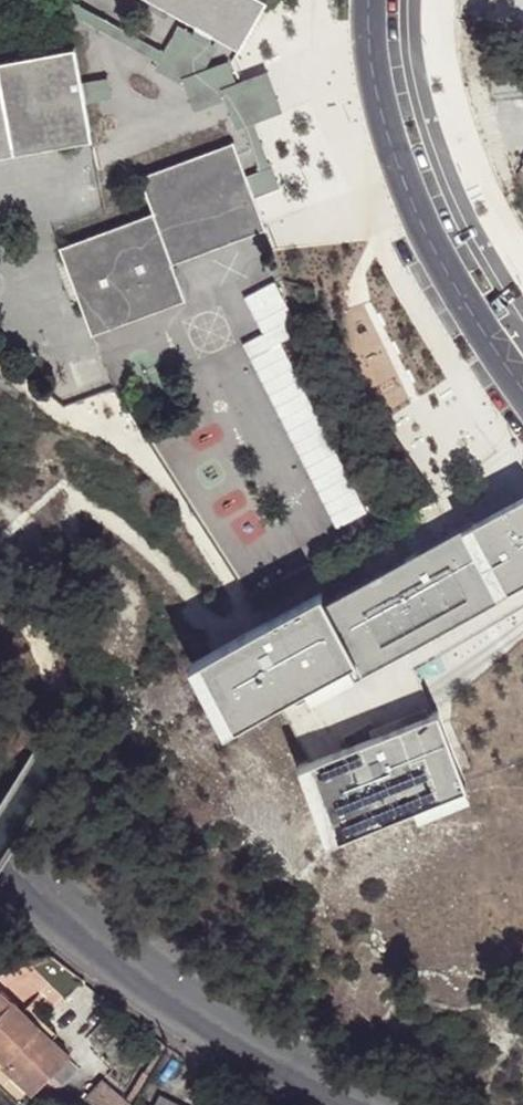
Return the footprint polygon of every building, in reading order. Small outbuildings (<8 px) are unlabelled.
[(216,43),(233,53),(260,4),(254,0),(140,0),(177,21),(216,43)] [(171,83),(199,75),(216,43),(177,21),(159,52),(152,64),(149,70),(171,83)] [(74,84),(66,48),(0,60),(0,157),(85,141),(77,100),(74,84)] [(184,119),(222,105),(226,89),(219,67),(199,75),(171,83),(184,119)] [(234,133),(241,131),(254,127),(274,118),(259,78),(242,84),(226,89),(222,105),(234,133)] [(99,79),(74,84),(77,100),(102,95),(99,79)] [(254,170),(240,177),(247,197),(253,195),(264,191),(275,186),(270,171),(254,127),(241,131),(254,170)] [(247,197),(240,177),(227,144),(134,179),(146,215),(54,251),(84,337),(177,301),(166,266),(252,234),(260,231),(256,220),(247,197)] [(361,514),(285,338),(297,333),(274,281),(243,294),(260,333),(247,339),(328,528),(361,514)] [(502,591),(522,578),(522,492),(462,526),(502,591)] [(462,526),(322,607),(359,668),(359,661),(502,591),(462,526)] [(264,635),(197,668),(242,733),(279,712),(359,668),(322,607),(264,635)] [(431,707),(304,749),(325,827),(452,777),(431,707)] [(41,1028),(4,993),(0,996),(0,1061),(6,1066),(10,1062),(16,1068),(12,1072),(9,1074),(33,1097),(71,1057),(53,1040),(41,1028)] [(46,1023),(41,1028),(53,1040),(59,1035),(46,1023)] [(161,1043),(125,1101),(102,1087),(91,1104),(133,1104),(167,1047),(161,1043)] [(10,1062),(6,1066),(12,1072),(16,1068),(10,1062)] [(160,1094),(153,1104),(181,1104),(160,1094)]
